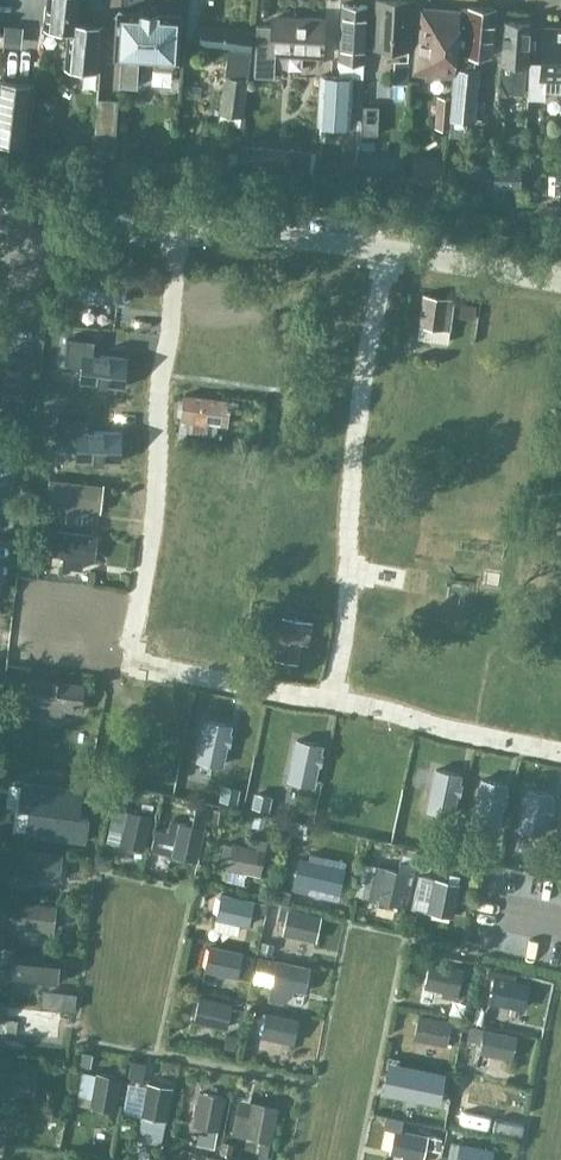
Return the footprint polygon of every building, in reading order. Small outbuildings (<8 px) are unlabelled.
[(82,0),(46,0),(43,28),(67,30),(64,67),(99,69),(104,23),(80,21),(82,0)] [(374,1),(373,47),(408,48),(409,2),(374,1)] [(365,61),(367,4),(342,3),(340,60),(365,61)] [(452,74),(458,9),(418,6),(413,72),(452,74)] [(458,6),(458,9),(452,74),(451,95),(448,127),(450,127),(451,120),(464,121),(471,122),(474,73),(470,72),(471,54),(488,55),(491,8),(458,6)] [(176,59),(179,18),(180,17),(177,13),(176,14),(157,13),(157,11),(139,10),(139,12),(120,11),(119,10),(116,13),(117,14),(116,35),(120,35),(119,56),(122,57),(120,84),(119,84),(119,85),(137,86),(138,66),(135,66),(136,57),(153,58),(155,65),(170,66),(173,59),(176,59)] [(275,19),(274,25),(258,25),(258,36),(257,68),(273,68),(274,52),(323,53),(323,16),(307,16),(307,19),(275,19)] [(502,62),(501,77),(508,92),(523,93),(525,63),(528,20),(506,19),(502,62)] [(226,55),(224,75),(218,113),(242,116),(248,77),(252,27),(201,21),(197,50),(226,55)] [(542,24),(541,60),(529,60),(527,95),(544,96),(544,88),(560,89),(560,25),(542,24)] [(408,59),(393,59),(392,84),(407,84),(408,59)] [(349,123),(352,77),(322,75),(319,121),(349,123)] [(0,77),(0,137),(26,139),(31,80),(0,77)] [(448,127),(451,95),(437,94),(434,126),(448,127)] [(363,104),(362,133),(377,133),(378,105),(363,104)] [(450,127),(449,136),(462,137),(464,121),(451,120),(450,127)] [(94,138),(93,151),(93,153),(113,157),(113,153),(114,139),(94,138)] [(513,168),(494,168),(494,187),(513,187),(513,168)] [(127,275),(85,270),(81,300),(123,305),(127,275)] [(455,296),(423,292),(417,338),(449,342),(455,296)] [(95,340),(67,336),(64,363),(81,365),(79,381),(124,387),(127,358),(93,354),(95,340)] [(224,422),(227,400),(183,395),(181,417),(224,422)] [(85,417),(57,417),(57,444),(74,444),(74,460),(119,460),(119,432),(85,432),(85,417)] [(102,484),(49,477),(46,505),(67,508),(65,522),(82,524),(83,513),(89,514),(89,510),(99,511),(102,484)] [(61,533),(59,555),(60,555),(59,565),(79,566),(80,557),(92,558),(94,536),(61,533)] [(283,617),(275,656),(297,660),(300,643),(308,644),(312,623),(283,617)] [(27,699),(63,704),(75,706),(78,683),(30,677),(27,699)] [(232,723),(203,717),(195,760),(224,766),(232,723)] [(323,743),(295,737),(286,779),(314,785),(323,743)] [(462,773),(434,767),(425,810),(453,816),(462,773)] [(507,783),(478,777),(469,818),(499,824),(507,783)] [(22,783),(19,809),(28,810),(28,808),(78,815),(78,814),(81,790),(22,783)] [(221,785),(218,799),(234,802),(237,788),(221,785)] [(554,793),(526,787),(517,829),(545,835),(554,793)] [(253,792),(250,806),(267,809),(269,795),(253,792)] [(160,830),(154,853),(197,862),(204,828),(203,828),(205,820),(207,808),(193,805),(189,825),(178,822),(178,823),(168,821),(166,831),(160,830)] [(126,811),(126,812),(113,809),(108,828),(121,830),(118,844),(143,849),(151,817),(149,816),(150,809),(140,807),(138,814),(126,811)] [(28,810),(25,833),(84,841),(87,815),(78,814),(78,815),(28,808),(28,810)] [(212,808),(210,820),(222,821),(224,810),(212,808)] [(280,821),(276,837),(287,840),(290,823),(280,821)] [(454,834),(435,831),(432,847),(451,850),(454,834)] [(247,837),(246,845),(231,842),(225,868),(259,874),(264,849),(256,847),(258,839),(247,837)] [(59,879),(63,851),(25,847),(21,875),(59,879)] [(331,864),(317,861),(318,855),(308,853),(307,858),(298,856),(292,882),(326,889),(331,864)] [(398,864),(397,870),(383,867),(375,901),(401,906),(408,872),(407,872),(408,867),(398,864)] [(417,874),(410,908),(427,912),(453,917),(460,883),(459,883),(460,876),(449,874),(447,881),(434,877),(417,874)] [(221,892),(214,918),(249,925),(252,912),(258,914),(266,915),(269,905),(261,903),(255,902),(255,899),(221,892)] [(53,931),(56,903),(18,899),(14,926),(53,931)] [(315,941),(320,915),(287,908),(281,933),(315,941)] [(243,952),(243,951),(209,944),(203,969),(237,977),(240,964),(250,967),(253,958),(249,957),(249,954),(243,952)] [(10,953),(8,978),(56,982),(58,957),(10,953)] [(276,959),(276,961),(269,961),(268,969),(274,971),(271,985),(269,997),(280,999),(283,988),(305,992),(310,966),(276,959)] [(457,994),(462,968),(429,962),(423,987),(457,994)] [(504,973),(503,977),(495,976),(489,1001),(523,1008),(528,982),(513,979),(514,975),(504,973)] [(58,991),(56,1008),(74,1010),(76,993),(58,991)] [(231,1005),(232,1002),(198,995),(193,1022),(226,1028),(229,1016),(239,1018),(240,1008),(231,1005)] [(477,1002),(472,1021),(482,1023),(486,1004),(477,1002)] [(298,1017),(265,1011),(256,1009),(253,1021),(262,1022),(259,1036),(294,1044),(298,1017)] [(41,1029),(41,1014),(17,1014),(18,1030),(41,1029)] [(446,1045),(451,1020),(418,1014),(413,1038),(446,1045)] [(511,1059),(517,1035),(483,1028),(478,1052),(511,1059)] [(37,1061),(0,1057),(0,1082),(34,1085),(37,1061)] [(397,1068),(391,1094),(438,1103),(443,1077),(444,1073),(397,1064),(397,1068)] [(461,1064),(460,1081),(478,1082),(479,1065),(461,1064)] [(115,1111),(122,1078),(95,1073),(89,1107),(115,1111)] [(140,1115),(136,1139),(162,1144),(172,1087),(145,1082),(144,1087),(140,1115)] [(480,1085),(474,1105),(499,1113),(505,1092),(480,1085)] [(192,1126),(207,1128),(204,1146),(214,1147),(217,1130),(219,1130),(225,1097),(199,1092),(192,1126)] [(244,1137),(262,1140),(258,1158),(266,1159),(269,1141),(271,1142),(277,1107),(250,1101),(244,1137)] [(395,1110),(394,1122),(414,1124),(415,1112),(395,1110)] [(423,1159),(428,1134),(394,1127),(389,1152),(423,1159)] [(460,1141),(453,1140),(450,1152),(457,1154),(455,1159),(491,1159),(494,1147),(460,1141)]
